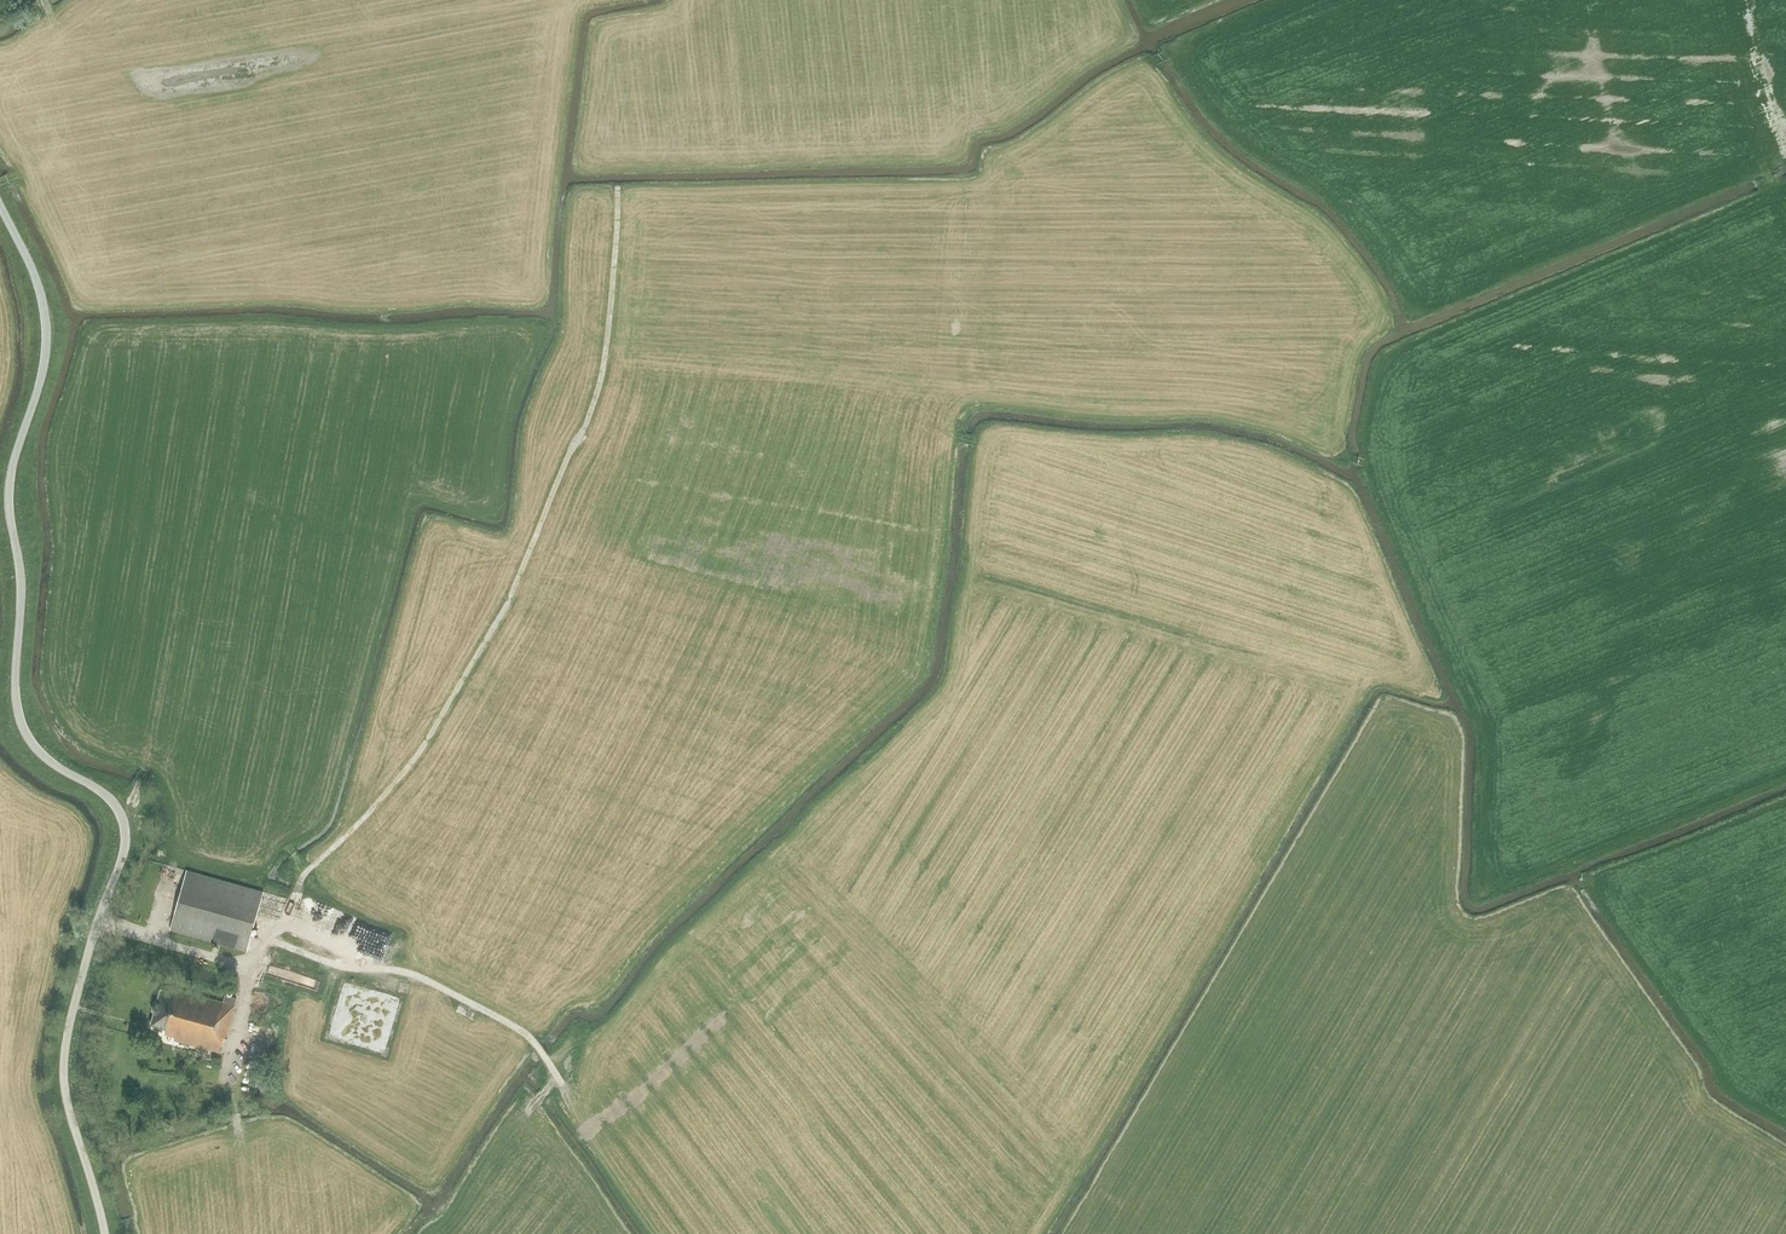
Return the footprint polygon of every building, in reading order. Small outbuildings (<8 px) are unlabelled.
[(247,951),(263,892),(187,871),(171,930),(247,951)] [(226,995),(224,1002),(177,989),(176,993),(161,989),(158,1001),(154,1002),(152,1009),(155,1012),(151,1024),(167,1029),(165,1034),(176,1037),(175,1040),(220,1052),(224,1037),(226,1038),(237,999),(226,995)]
